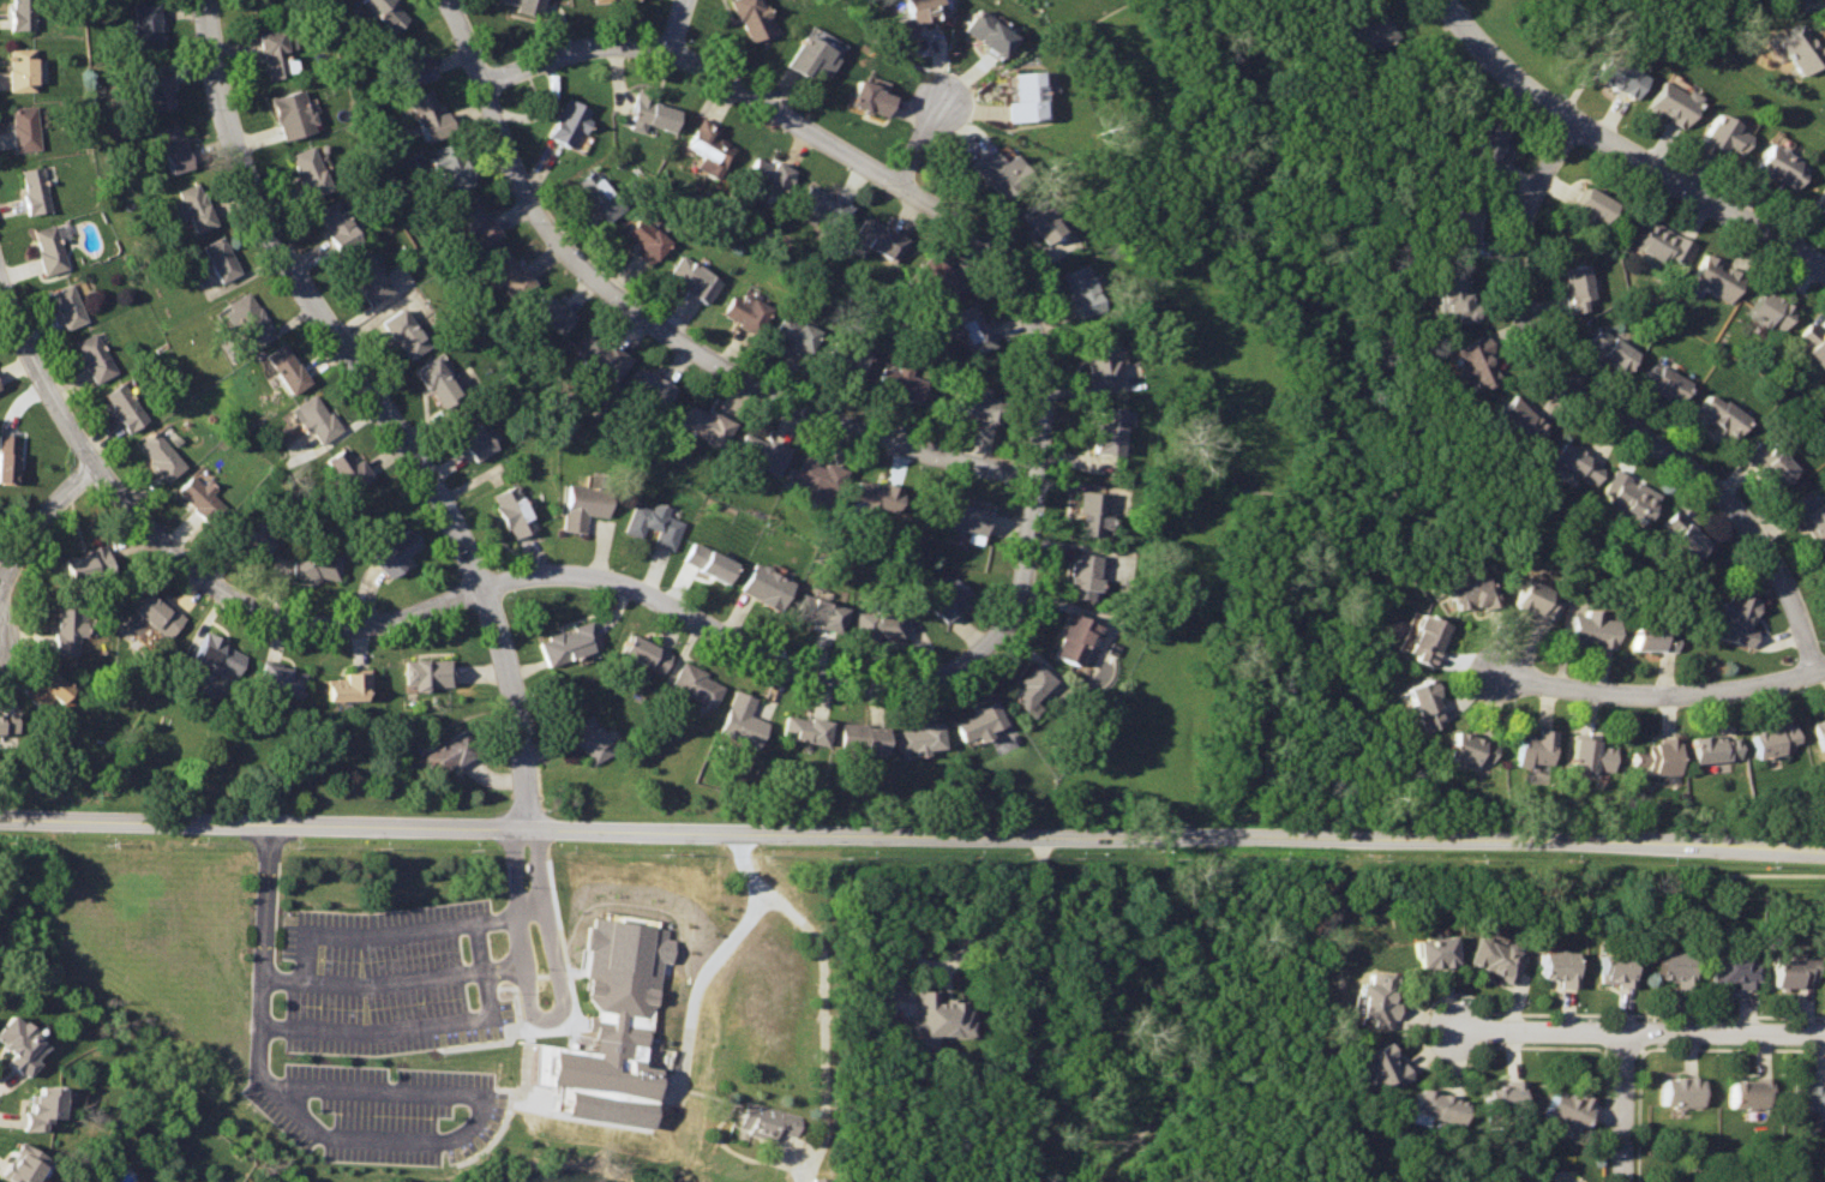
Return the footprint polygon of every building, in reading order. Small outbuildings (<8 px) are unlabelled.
[(12,29),(35,29),(35,0),(12,0),(12,29)] [(362,2),(388,29),(406,12),(393,0),(365,0),(362,2)] [(516,5),(515,12),(538,17),(542,0),(498,0),(516,5)] [(749,43),(775,31),(761,0),(729,0),(749,43)] [(907,14),(895,17),(900,43),(920,40),(917,24),(944,19),(941,0),(906,0),(907,14)] [(1361,23),(1341,34),(1355,55),(1395,34),(1378,0),(1349,0),(1361,23)] [(1778,2),(1801,8),(1804,0),(1779,0),(1778,2)] [(160,2),(134,6),(140,49),(166,46),(160,2)] [(973,10),(962,29),(1003,58),(1016,36),(973,10)] [(1776,42),(1803,76),(1824,60),(1824,55),(1803,25),(1776,42)] [(283,28),(256,34),(266,79),(300,71),(298,56),(290,56),(283,28)] [(803,32),(786,64),(810,78),(814,68),(827,76),(839,53),(803,32)] [(413,38),(392,47),(407,86),(434,76),(427,53),(420,56),(413,38)] [(10,46),(11,89),(36,90),(36,46),(10,46)] [(1605,53),(1591,77),(1633,98),(1645,76),(1605,53)] [(164,65),(143,70),(152,112),(175,108),(164,65)] [(1016,74),(1016,101),(1010,102),(1011,126),(1046,122),(1044,72),(1016,74)] [(859,77),(852,103),(887,115),(895,89),(859,77)] [(1663,82),(1647,108),(1682,128),(1698,102),(1663,82)] [(431,88),(410,96),(425,142),(454,130),(448,108),(440,109),(431,88)] [(302,90),(274,100),(287,139),(316,130),(302,90)] [(637,90),(631,115),(674,128),(682,108),(658,101),(659,95),(637,90)] [(565,95),(547,134),(569,144),(588,107),(565,95)] [(12,106),(14,150),(41,148),(37,103),(12,106)] [(1717,112),(1701,142),(1736,160),(1748,139),(1734,131),(1739,124),(1717,112)] [(696,120),(684,142),(722,166),(736,144),(696,120)] [(1488,120),(1484,127),(1479,125),(1472,136),(1477,139),(1466,155),(1495,173),(1505,158),(1495,151),(1507,132),(1488,120)] [(180,124),(157,131),(172,172),(194,166),(180,124)] [(456,138),(433,148),(450,190),(473,180),(456,138)] [(1770,143),(1755,166),(1795,188),(1808,167),(1770,143)] [(314,145),(290,154),(310,197),(331,187),(314,145)] [(990,146),(968,163),(999,200),(1031,174),(1016,151),(1003,162),(990,146)] [(758,155),(748,174),(778,192),(793,167),(778,158),(776,164),(758,155)] [(20,169),(29,216),(52,212),(43,166),(20,169)] [(594,168),(575,184),(601,217),(620,202),(594,168)] [(197,181),(178,188),(180,198),(169,204),(175,217),(185,214),(194,232),(217,222),(197,181)] [(811,181),(802,200),(840,222),(850,202),(811,181)] [(1587,185),(1573,209),(1603,226),(1617,203),(1587,185)] [(475,193),(456,204),(479,248),(499,235),(475,193)] [(1045,197),(1023,214),(1047,244),(1067,230),(1045,197)] [(337,199),(317,211),(338,250),(360,238),(337,199)] [(1452,204),(1443,251),(1470,254),(1479,209),(1452,204)] [(863,215),(853,236),(889,259),(901,236),(863,215)] [(640,216),(624,232),(635,245),(632,250),(649,265),(667,241),(640,216)] [(1651,220),(1635,247),(1663,264),(1668,258),(1682,266),(1695,245),(1651,220)] [(54,224),(31,230),(46,275),(67,269),(54,224)] [(221,235),(200,247),(217,281),(239,270),(221,235)] [(503,246),(484,263),(510,296),(532,281),(503,246)] [(368,250),(344,265),(373,304),(394,289),(368,250)] [(930,251),(915,271),(945,301),(963,282),(930,251)] [(680,252),(667,274),(708,301),(720,280),(680,252)] [(1706,253),(1691,281),(1728,304),(1743,277),(1706,253)] [(1087,264),(1063,274),(1080,317),(1104,308),(1087,264)] [(1587,264),(1562,269),(1571,312),(1589,307),(1586,300),(1593,298),(1587,264)] [(1440,276),(1443,292),(1437,293),(1440,304),(1443,304),(1447,316),(1454,313),(1457,324),(1481,319),(1477,300),(1467,302),(1460,272),(1440,276)] [(71,284),(50,290),(64,329),(86,320),(71,284)] [(250,287),(226,304),(252,342),(274,326),(250,287)] [(1764,287),(1747,314),(1767,326),(1769,323),(1782,331),(1795,310),(1764,287)] [(731,289),(720,310),(752,326),(763,305),(731,289)] [(542,290),(528,311),(559,337),(575,318),(542,290)] [(975,301),(951,313),(971,353),(995,343),(975,301)] [(406,306),(383,322),(410,360),(432,346),(406,306)] [(784,312),(775,332),(790,340),(787,348),(805,355),(817,328),(784,312)] [(1800,335),(1809,347),(1806,350),(1824,368),(1824,330),(1814,320),(1800,335)] [(1602,325),(1589,342),(1602,352),(1599,356),(1625,374),(1640,353),(1602,325)] [(95,332),(76,343),(96,384),(116,373),(95,332)] [(1482,334),(1454,347),(1461,365),(1453,368),(1459,384),(1467,382),(1472,391),(1496,380),(1483,350),(1489,348),(1482,334)] [(589,335),(576,355),(613,380),(630,356),(611,343),(607,347),(589,335)] [(1110,335),(1086,338),(1093,384),(1121,380),(1110,335)] [(833,337),(824,366),(862,376),(869,347),(833,337)] [(284,340),(264,354),(288,392),(310,377),(284,340)] [(436,358),(415,372),(438,409),(460,395),(436,358)] [(887,360),(878,388),(918,400),(927,374),(887,360)] [(643,366),(631,384),(666,406),(677,388),(643,366)] [(1650,366),(1640,382),(1680,406),(1693,383),(1663,366),(1659,373),(1650,366)] [(962,380),(955,409),(1001,419),(1005,390),(962,380)] [(124,383),(103,394),(126,433),(146,420),(124,383)] [(1710,394),(1697,412),(1733,437),(1748,418),(1725,400),(1723,403),(1710,394)] [(311,395),(292,412),(323,446),(342,432),(311,395)] [(1511,396),(1493,415),(1524,445),(1543,426),(1511,396)] [(692,403),(683,425),(725,448),(737,425),(692,403)] [(1098,404),(1093,451),(1122,455),(1125,408),(1098,404)] [(469,408),(449,421),(475,461),(496,450),(469,408)] [(156,428),(136,444),(164,481),(184,466),(156,428)] [(16,484),(19,437),(0,435),(0,482),(16,484)] [(749,436),(738,461),(780,478),(792,448),(770,438),(767,443),(749,436)] [(1759,438),(1743,455),(1776,488),(1796,469),(1778,449),(1772,454),(1759,438)] [(1563,439),(1549,462),(1591,487),(1601,469),(1583,460),(1587,455),(1563,439)] [(346,446),(328,458),(347,490),(371,476),(360,457),(354,461),(346,446)] [(805,450),(793,478),(799,480),(793,497),(824,508),(832,491),(840,493),(848,469),(805,450)] [(1610,468),(1597,492),(1607,497),(1605,502),(1620,510),(1617,515),(1639,527),(1658,496),(1610,468)] [(193,472),(176,488),(208,520),(227,502),(193,472)] [(863,473),(854,500),(898,514),(906,486),(863,473)] [(569,484),(563,532),(587,533),(590,512),(608,514),(612,478),(599,475),(598,487),(569,484)] [(520,485),(494,496),(514,539),(538,527),(520,485)] [(1079,492),(1074,532),(1104,534),(1109,493),(1079,492)] [(1788,505),(1797,521),(1801,517),(1818,544),(1824,539),(1824,511),(1819,502),(1813,505),(1805,493),(1788,505)] [(989,508),(949,500),(943,524),(984,534),(989,508)] [(635,503),(625,530),(636,536),(642,526),(658,530),(652,544),(672,552),(682,523),(668,517),(672,509),(655,502),(652,510),(635,503)] [(1671,511),(1657,524),(1671,536),(1665,541),(1685,562),(1703,542),(1671,511)] [(238,512),(224,538),(265,562),(281,535),(238,512)] [(407,528),(372,557),(390,578),(425,548),(407,528)] [(695,540),(684,560),(727,584),(737,563),(695,540)] [(103,544),(64,553),(70,582),(110,572),(103,544)] [(295,548),(292,576),(337,581),(340,554),(295,548)] [(1071,551),(1065,596),(1094,600),(1101,554),(1071,551)] [(756,563),(742,590),(782,612),(796,584),(756,563)] [(1482,576),(1471,581),(1467,575),(1457,578),(1459,584),(1443,590),(1453,613),(1477,604),(1478,608),(1494,604),(1482,576)] [(954,576),(927,607),(947,624),(974,594),(954,576)] [(1560,595),(1523,578),(1509,604),(1547,622),(1560,595)] [(1729,590),(1727,601),(1722,599),(1715,617),(1719,618),(1712,635),(1749,648),(1755,630),(1748,626),(1757,601),(1729,590)] [(145,593),(124,623),(136,632),(144,624),(162,640),(181,616),(167,602),(163,607),(145,593)] [(806,594),(798,617),(841,631),(850,608),(806,594)] [(86,607),(55,606),(53,653),(74,653),(76,635),(85,636),(86,607)] [(1614,619),(1597,616),(1596,610),(1583,607),(1581,616),(1567,613),(1563,641),(1610,648),(1614,619)] [(1070,610),(1051,653),(1077,665),(1097,620),(1070,610)] [(1418,612),(1403,654),(1428,665),(1445,624),(1418,612)] [(863,614),(863,637),(905,637),(905,614),(863,614)] [(593,618),(538,636),(547,665),(604,646),(593,618)] [(1674,631),(1661,631),(1659,623),(1631,624),(1631,650),(1675,652),(1674,631)] [(206,632),(193,658),(235,678),(247,650),(206,632)] [(630,632),(622,654),(661,672),(671,652),(630,632)] [(451,656),(404,658),(406,685),(452,685),(451,656)] [(263,659),(256,686),(300,697),(306,668),(263,659)] [(682,659),(671,689),(713,708),(724,686),(704,677),(707,671),(682,659)] [(1037,661),(1016,682),(1019,685),(1009,695),(1025,710),(1053,680),(1037,661)] [(48,668),(25,698),(41,712),(50,701),(60,707),(72,690),(48,668)] [(366,672),(343,671),(342,680),(326,680),(325,701),(367,701),(366,672)] [(1428,679),(1403,689),(1422,733),(1443,725),(1431,696),(1436,695),(1428,679)] [(736,690),(721,728),(761,745),(768,721),(751,715),(758,698),(736,690)] [(993,702),(953,720),(965,742),(1003,724),(993,702)] [(0,709),(0,736),(17,734),(13,708),(0,709)] [(589,712),(568,725),(592,763),(613,749),(589,712)] [(788,712),(782,736),(828,744),(830,720),(788,712)] [(1812,720),(1821,749),(1824,748),(1824,716),(1812,720)] [(898,731),(900,751),(944,745),(941,719),(917,722),(918,728),(898,731)] [(845,721),(841,746),(886,749),(887,725),(845,721)] [(1793,722),(1751,733),(1757,760),(1793,750),(1791,742),(1799,740),(1793,722)] [(1554,731),(1532,727),(1532,731),(1517,731),(1515,760),(1553,763),(1554,731)] [(1455,728),(1446,755),(1476,766),(1479,756),(1491,762),(1497,744),(1455,728)] [(464,731),(428,751),(438,773),(478,755),(464,731)] [(1737,739),(1722,740),(1722,736),(1689,738),(1692,764),(1741,761),(1737,739)] [(1599,739),(1575,738),(1573,768),(1614,772),(1616,748),(1598,746),(1599,739)] [(1680,742),(1655,742),(1653,748),(1633,748),(1634,766),(1646,766),(1647,775),(1681,774),(1680,742)] [(1448,936),(1410,940),(1413,970),(1453,962),(1448,936)] [(1476,936),(1467,958),(1489,968),(1488,973),(1509,983),(1524,953),(1476,936)] [(587,952),(578,1006),(596,1008),(590,1051),(532,1045),(528,1081),(653,1103),(659,1066),(643,1062),(654,984),(634,955),(587,952)] [(1541,953),(1539,978),(1555,979),(1556,988),(1572,988),(1572,954),(1541,953)] [(1713,954),(1711,982),(1758,983),(1759,965),(1753,965),(1753,954),(1713,954)] [(1655,955),(1653,979),(1671,979),(1673,988),(1692,989),(1692,955),(1655,955)] [(1599,958),(1598,979),(1617,978),(1617,986),(1632,986),(1633,956),(1599,958)] [(1772,959),(1772,988),(1799,988),(1799,979),(1815,980),(1814,960),(1772,959)] [(1365,973),(1365,983),(1357,983),(1353,1018),(1393,1022),(1395,998),(1391,997),(1392,976),(1365,973)] [(914,990),(914,1036),(969,1038),(972,1003),(939,1003),(939,991),(914,990)] [(0,1022),(0,1048),(7,1055),(2,1061),(22,1078),(50,1046),(7,1013),(0,1022)] [(1383,1043),(1361,1055),(1380,1092),(1410,1078),(1400,1060),(1394,1063),(1383,1043)] [(1664,1076),(1664,1105),(1701,1105),(1703,1078),(1664,1076)] [(1794,1109),(1808,1108),(1809,1118),(1824,1118),(1824,1078),(1812,1078),(1813,1082),(1794,1081),(1794,1109)] [(1483,1091),(1484,1116),(1524,1112),(1521,1082),(1503,1084),(1503,1091),(1483,1091)] [(1769,1082),(1731,1082),(1731,1106),(1770,1108),(1769,1082)] [(25,1087),(26,1112),(20,1114),(20,1130),(42,1130),(42,1124),(60,1123),(59,1088),(25,1087)] [(1418,1090),(1412,1112),(1461,1126),(1467,1103),(1418,1090)] [(1553,1091),(1545,1111),(1581,1130),(1596,1102),(1580,1094),(1578,1100),(1553,1091)] [(736,1131),(773,1140),(775,1132),(794,1137),(799,1115),(743,1101),(736,1131)] [(0,1174),(0,1177),(8,1181),(32,1181),(46,1160),(16,1145),(0,1174)]
